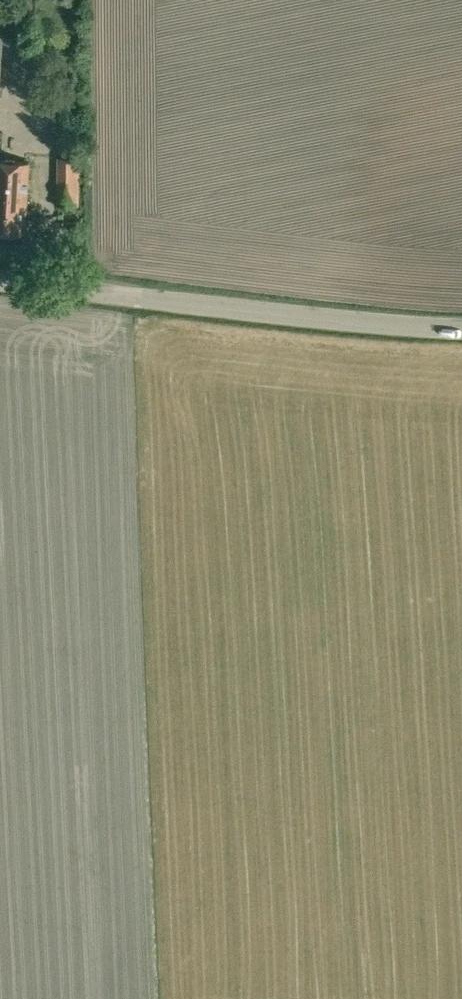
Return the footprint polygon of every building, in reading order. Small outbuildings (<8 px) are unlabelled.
[(7,82),(17,82),(16,63),(7,63),(7,82)] [(57,204),(78,205),(79,156),(74,156),(74,150),(63,149),(62,156),(58,156),(57,204)] [(24,232),(29,162),(0,160),(0,230),(24,232)]
